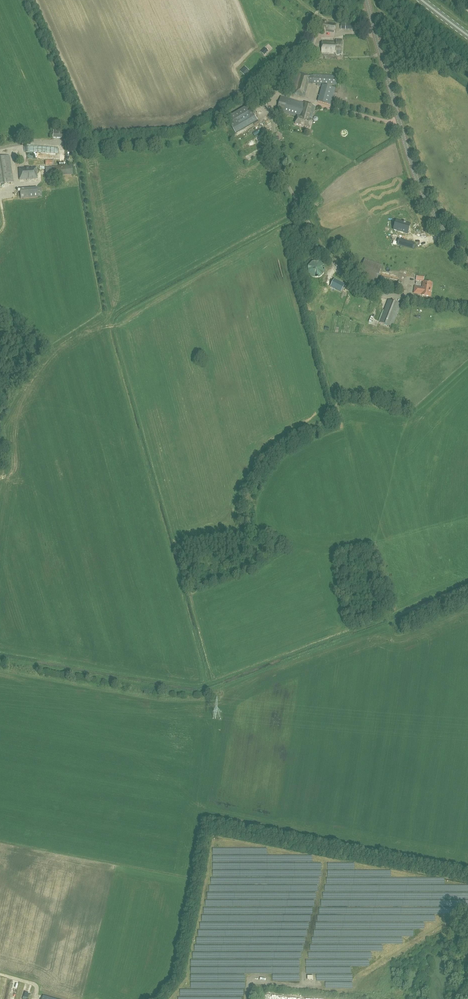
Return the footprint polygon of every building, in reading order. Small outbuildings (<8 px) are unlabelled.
[(334,32),(336,22),(319,20),(317,30),(334,32)] [(313,44),(317,33),(309,30),(307,35),(309,36),(308,42),(313,44)] [(336,53),(336,54),(342,54),(343,40),(336,40),(336,41),(322,40),(322,52),(336,53)] [(249,70),(244,66),(240,71),(244,75),(249,70)] [(288,88),(295,89),(299,74),(293,72),(288,88)] [(295,89),(293,94),(304,97),(309,83),(311,76),(309,75),(300,72),(299,74),(295,89)] [(280,79),(278,85),(285,86),(287,80),(285,79),(287,74),(281,73),(280,79)] [(311,76),(309,83),(317,84),(317,85),(321,85),(321,84),(336,85),(337,76),(310,74),(309,75),(311,76)] [(331,105),(335,88),(322,84),(318,101),(331,105)] [(315,106),(281,96),(277,110),(311,120),(315,106)] [(249,105),(227,118),(234,129),(255,116),(249,105)] [(311,120),(297,116),(295,124),(310,128),(312,121),(311,120)] [(13,182),(9,155),(0,157),(0,184),(13,182)] [(46,177),(73,174),(72,164),(45,167),(46,177)] [(19,179),(37,178),(36,166),(18,167),(19,179)] [(41,187),(37,187),(20,188),(20,198),(38,197),(42,197),(41,187)] [(410,224),(396,220),(395,225),(399,226),(397,231),(407,234),(410,224)] [(413,249),(415,243),(399,239),(397,244),(413,249)] [(376,285),(384,262),(369,257),(368,259),(365,258),(357,279),(376,285)] [(327,270),(327,268),(326,267),(325,265),(324,264),(323,262),(321,262),(320,261),(318,261),(317,261),(315,262),(314,262),(312,264),(311,265),(310,267),(310,268),(310,270),(310,272),(311,273),(311,274),(312,276),(313,277),(315,278),(317,278),(319,278),(320,278),(322,277),(323,277),(324,276),(325,274),(326,273),(327,271),(327,270)] [(379,287),(397,291),(399,280),(381,276),(379,287)] [(344,284),(334,279),(330,287),(341,292),(344,284)] [(415,286),(414,293),(421,294),(421,295),(430,296),(432,283),(423,281),(423,287),(415,286)] [(401,304),(388,299),(380,322),(393,327),(401,304)]
